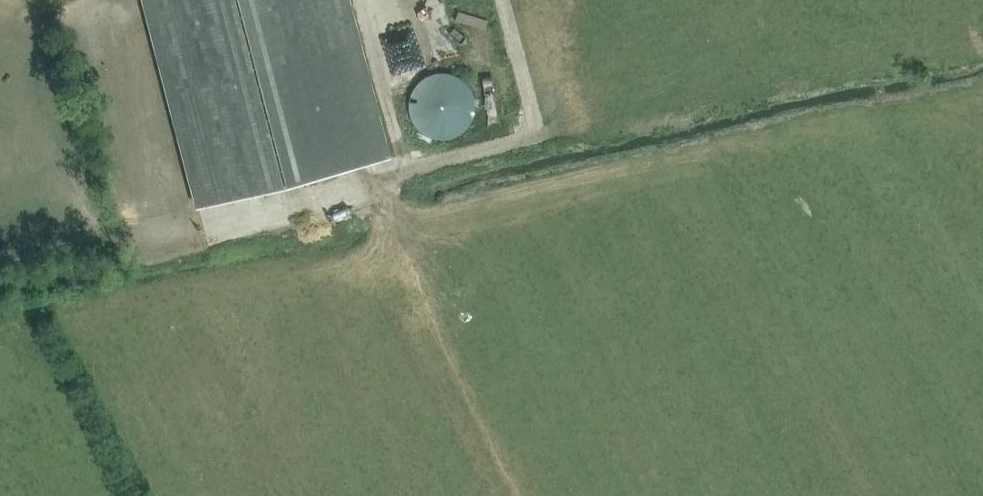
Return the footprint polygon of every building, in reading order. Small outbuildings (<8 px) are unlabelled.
[(207,204),(396,154),(356,0),(153,0),(207,204)] [(443,137),(450,136),(455,135),(460,132),(465,128),(469,124),(472,118),(474,112),(475,105),(474,98),(473,93),(470,88),(466,83),(462,79),(456,76),(450,74),(443,73),(436,74),(430,76),(424,79),(420,83),(416,88),(413,93),(412,98),(411,105),(412,112),(413,117),(416,122),(420,127),(424,131),(430,134),(436,136),(443,137)]
